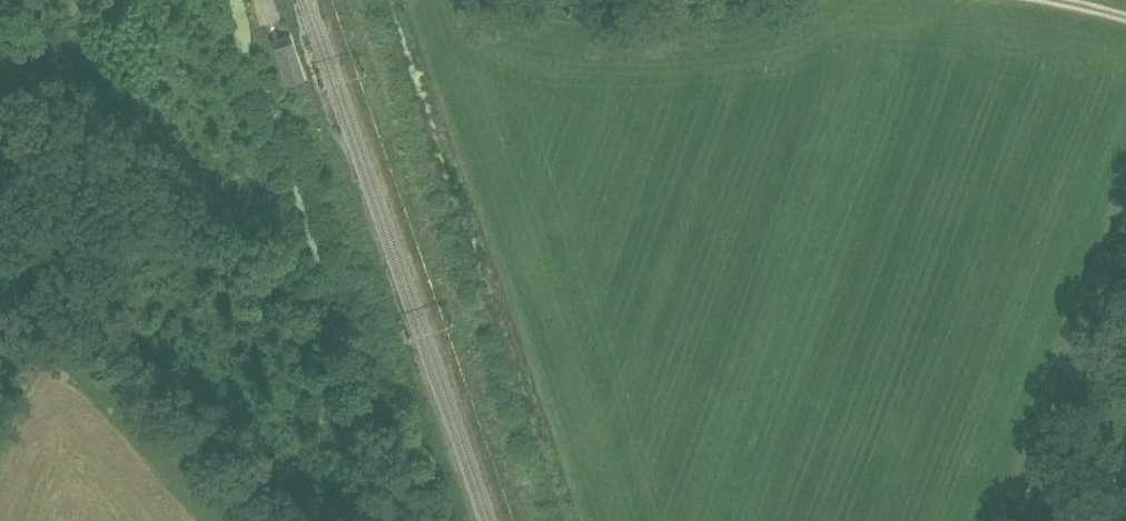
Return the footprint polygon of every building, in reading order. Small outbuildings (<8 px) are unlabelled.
[(292,44),(277,49),(288,84),(303,79),(292,44)]
